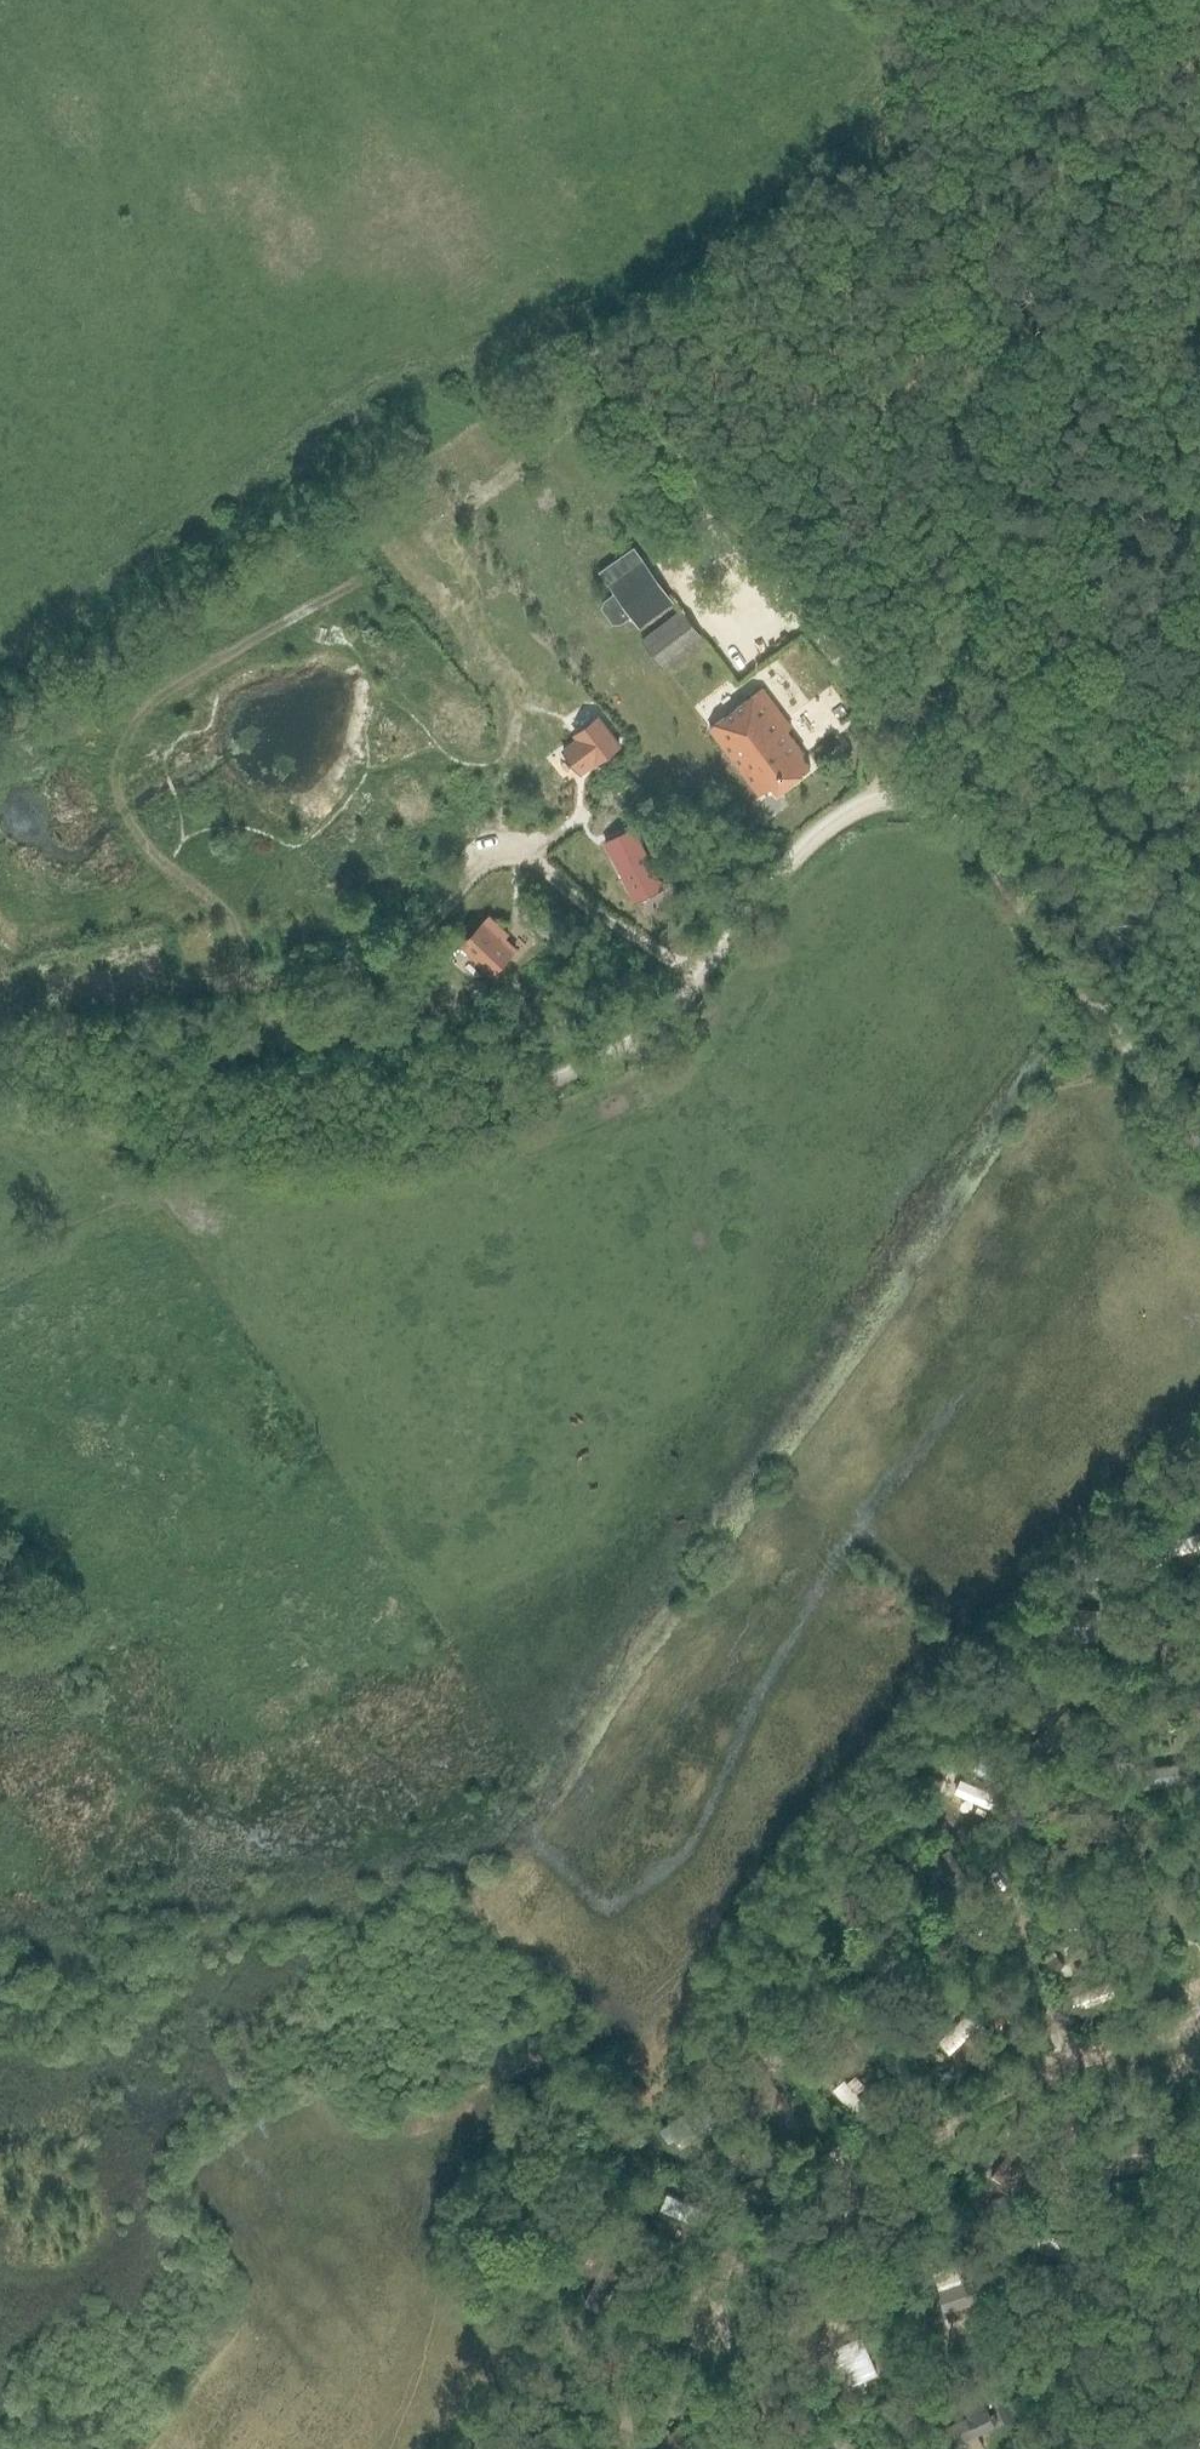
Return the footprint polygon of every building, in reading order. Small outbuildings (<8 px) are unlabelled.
[(610,582),(642,626),(675,602),(643,558),(610,582)] [(683,609),(643,639),(665,667),(704,637),(683,609)] [(773,785),(779,794),(808,773),(807,771),(813,767),(804,755),(806,753),(789,730),(794,726),(765,686),(709,728),(760,796),(773,785)] [(579,738),(551,760),(570,784),(598,762),(599,763),(623,745),(600,715),(576,734),(579,738)] [(606,842),(631,896),(662,882),(636,828),(606,842)] [(575,859),(593,847),(585,837),(568,848),(575,859)] [(492,913),(462,944),(495,976),(525,945),(492,913)] [(1173,1552),(1199,1547),(1199,1531),(1171,1536),(1173,1552)] [(1166,1547),(1153,1551),(1155,1559),(1168,1555),(1166,1547)] [(1116,1649),(1114,1662),(1131,1665),(1133,1652),(1116,1649)] [(1148,1782),(1199,1780),(1198,1761),(1147,1763),(1148,1782)] [(964,1777),(960,1790),(999,1804),(1004,1791),(964,1777)] [(1044,1791),(1044,1806),(1061,1806),(1061,1791),(1044,1791)] [(1058,1955),(1048,1964),(1055,1973),(1066,1964),(1058,1955)] [(1077,2004),(1120,1995),(1117,1980),(1074,1989),(1077,2004)] [(943,2036),(955,2051),(989,2023),(976,2008),(943,2036)] [(1009,2008),(997,2020),(1006,2030),(1019,2018),(1009,2008)] [(838,2085),(864,2118),(876,2109),(850,2076),(838,2085)] [(704,2097),(665,2127),(676,2141),(715,2111),(704,2097)] [(999,2190),(1012,2198),(1037,2162),(1014,2147),(993,2178),(1003,2185),(999,2190)] [(1106,2169),(1094,2171),(1096,2183),(1108,2181),(1106,2169)] [(669,2191),(664,2208),(702,2221),(708,2204),(669,2191)] [(1006,2197),(994,2201),(999,2219),(1011,2215),(1006,2197)] [(1038,2233),(1038,2246),(1076,2248),(1076,2234),(1038,2233)] [(985,2301),(978,2278),(939,2290),(946,2312),(985,2301)] [(837,2343),(855,2388),(884,2376),(866,2332),(837,2343)] [(948,2425),(957,2443),(997,2424),(977,2384),(959,2394),(969,2414),(948,2425)] [(1011,2401),(1001,2406),(1007,2418),(1017,2413),(1011,2401)] [(808,2409),(801,2414),(809,2428),(817,2423),(808,2409)]
